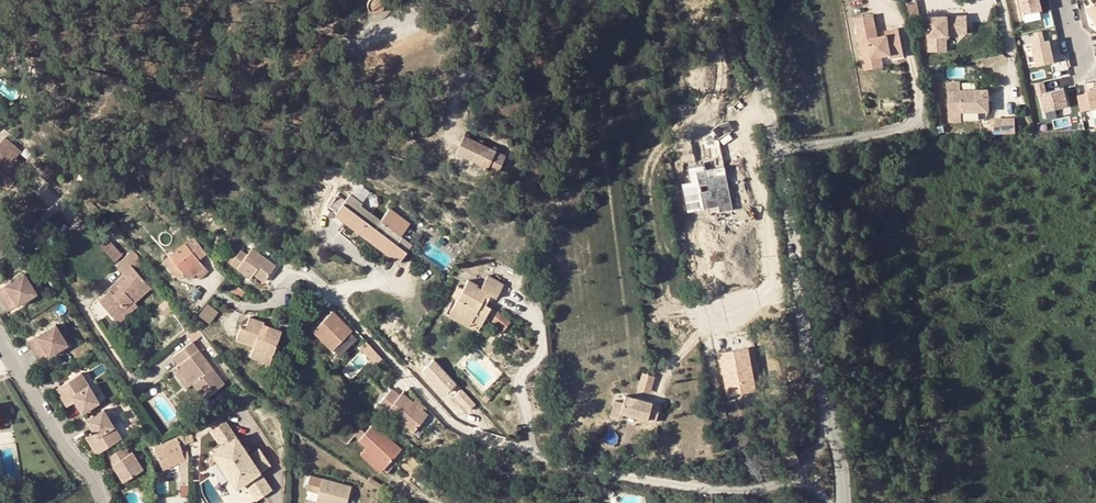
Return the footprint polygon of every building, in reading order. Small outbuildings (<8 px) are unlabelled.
[(384,3),(383,0),(382,0),(371,0),(369,2),(368,5),(368,7),(369,10),(371,12),(373,13),(376,14),(379,14),(381,13),(383,11),(385,8),(385,5),(384,3)] [(921,18),(917,0),(907,1),(910,19),(921,18)] [(1023,14),(1041,10),(1039,0),(1020,0),(1023,14)] [(1093,3),(1087,8),(1095,21),(1095,0),(1091,0),(1093,3)] [(876,27),(873,13),(855,17),(864,58),(882,55),(891,53),(892,57),(905,54),(899,27),(886,30),(887,34),(877,36),(874,36),(873,31),(876,27)] [(950,31),(965,30),(965,13),(927,13),(927,47),(945,47),(945,36),(950,31)] [(1035,32),(1037,43),(1032,44),(1037,65),(1054,62),(1049,40),(1044,41),(1041,30),(1035,32)] [(884,65),(882,55),(864,58),(866,69),(884,65)] [(958,79),(945,79),(947,118),(959,117),(959,108),(986,107),(986,99),(982,96),(982,85),(958,87),(958,79)] [(1043,81),(1035,83),(1038,94),(1041,93),(1045,110),(1068,105),(1064,87),(1046,92),(1043,81)] [(1088,90),(1092,109),(1095,108),(1095,89),(1088,90)] [(996,118),(996,132),(1017,132),(1017,118),(996,118)] [(10,184),(27,166),(17,157),(22,151),(9,140),(11,138),(6,134),(1,141),(2,142),(0,144),(0,173),(2,175),(1,177),(10,184)] [(464,134),(456,152),(498,171),(506,154),(464,134)] [(903,143),(891,144),(892,155),(904,154),(903,143)] [(7,188),(10,184),(1,177),(2,175),(0,173),(0,182),(7,188)] [(349,221),(369,236),(381,220),(362,205),(363,204),(350,194),(343,203),(355,213),(349,221)] [(355,213),(343,203),(337,211),(349,221),(355,213)] [(389,211),(381,220),(369,236),(389,252),(394,245),(409,226),(389,211)] [(81,222),(98,240),(102,236),(105,234),(88,215),(81,222)] [(123,253),(107,236),(102,236),(98,240),(116,260),(123,253)] [(195,236),(193,237),(166,259),(180,276),(185,273),(190,279),(198,273),(206,267),(199,259),(208,252),(195,236)] [(394,245),(389,252),(401,262),(407,254),(394,245)] [(248,254),(241,248),(231,262),(251,277),(254,273),(265,280),(276,265),(253,247),(248,254)] [(122,272),(141,258),(134,249),(116,265),(122,272)] [(136,269),(145,262),(141,258),(122,272),(125,275),(127,277),(119,284),(122,288),(113,296),(110,292),(100,301),(115,318),(126,310),(125,308),(133,301),(135,302),(151,287),(136,269)] [(206,267),(198,273),(201,278),(209,271),(206,267)] [(5,311),(33,294),(21,275),(0,287),(0,304),(5,311)] [(125,275),(108,289),(110,292),(113,296),(122,288),(119,284),(127,277),(125,275)] [(483,310),(486,304),(491,294),(497,297),(504,284),(489,275),(482,288),(478,286),(480,284),(468,278),(464,288),(458,298),(453,308),(464,314),(462,320),(479,330),(488,312),(483,310)] [(231,279),(226,285),(240,298),(245,292),(231,279)] [(453,295),(458,298),(464,288),(458,285),(453,295)] [(207,324),(216,315),(207,306),(198,315),(207,324)] [(453,308),(450,314),(462,320),(464,314),(453,308)] [(314,329),(333,348),(352,330),(334,311),(314,329)] [(509,322),(498,313),(493,323),(503,331),(509,322)] [(254,345),(253,348),(274,355),(282,331),(264,323),(264,322),(250,316),(246,328),(241,326),(237,338),(254,345)] [(194,341),(204,333),(197,324),(187,333),(193,341),(194,341)] [(23,342),(35,362),(63,345),(51,325),(23,342)] [(352,330),(333,348),(338,354),(357,335),(352,330)] [(360,344),(378,363),(383,357),(365,339),(360,344)] [(205,398),(226,383),(194,341),(193,341),(173,357),(179,364),(173,369),(180,378),(186,374),(205,398)] [(250,355),(271,363),(274,355),(253,348),(250,355)] [(64,400),(72,395),(75,400),(82,411),(99,401),(81,372),(56,387),(64,400)] [(655,403),(656,389),(648,389),(648,385),(621,383),(620,390),(611,390),(610,405),(621,406),(622,400),(655,403)] [(429,414),(424,409),(414,401),(403,392),(400,395),(393,388),(380,403),(413,432),(429,414)] [(64,400),(67,405),(75,400),(72,395),(64,400)] [(414,401),(424,409),(426,406),(416,398),(414,401)] [(103,407),(86,418),(93,430),(96,435),(89,439),(96,452),(121,437),(103,407)] [(544,428),(554,428),(554,409),(547,409),(548,417),(544,417),(544,428)] [(12,415),(5,416),(5,430),(13,430),(12,415)] [(183,427),(184,426),(190,423),(184,415),(178,419),(183,427)] [(249,456),(226,421),(212,430),(223,446),(213,453),(236,488),(244,482),(256,500),(260,498),(272,490),(260,472),(271,465),(260,448),(249,456)] [(384,468),(390,461),(401,449),(374,423),(359,439),(367,447),(373,453),(370,455),(384,468)] [(93,430),(85,435),(89,439),(96,435),(93,430)] [(193,433),(186,434),(187,442),(195,440),(193,433)] [(189,475),(189,458),(187,445),(182,435),(155,446),(160,460),(182,451),(185,458),(181,460),(182,475),(189,475)] [(117,469),(124,479),(143,467),(132,450),(129,451),(124,445),(108,455),(113,463),(116,461),(120,468),(117,469)] [(370,455),(373,453),(367,447),(361,453),(384,475),(394,464),(390,461),(384,468),(370,455)] [(182,451),(160,460),(163,467),(181,460),(185,458),(182,451)] [(797,453),(787,456),(790,467),(800,464),(797,453)] [(325,502),(347,502),(352,487),(311,476),(307,488),(313,490),(315,484),(320,486),(319,492),(316,500),(318,502),(325,502)] [(189,495),(188,486),(181,486),(181,496),(189,495)]
